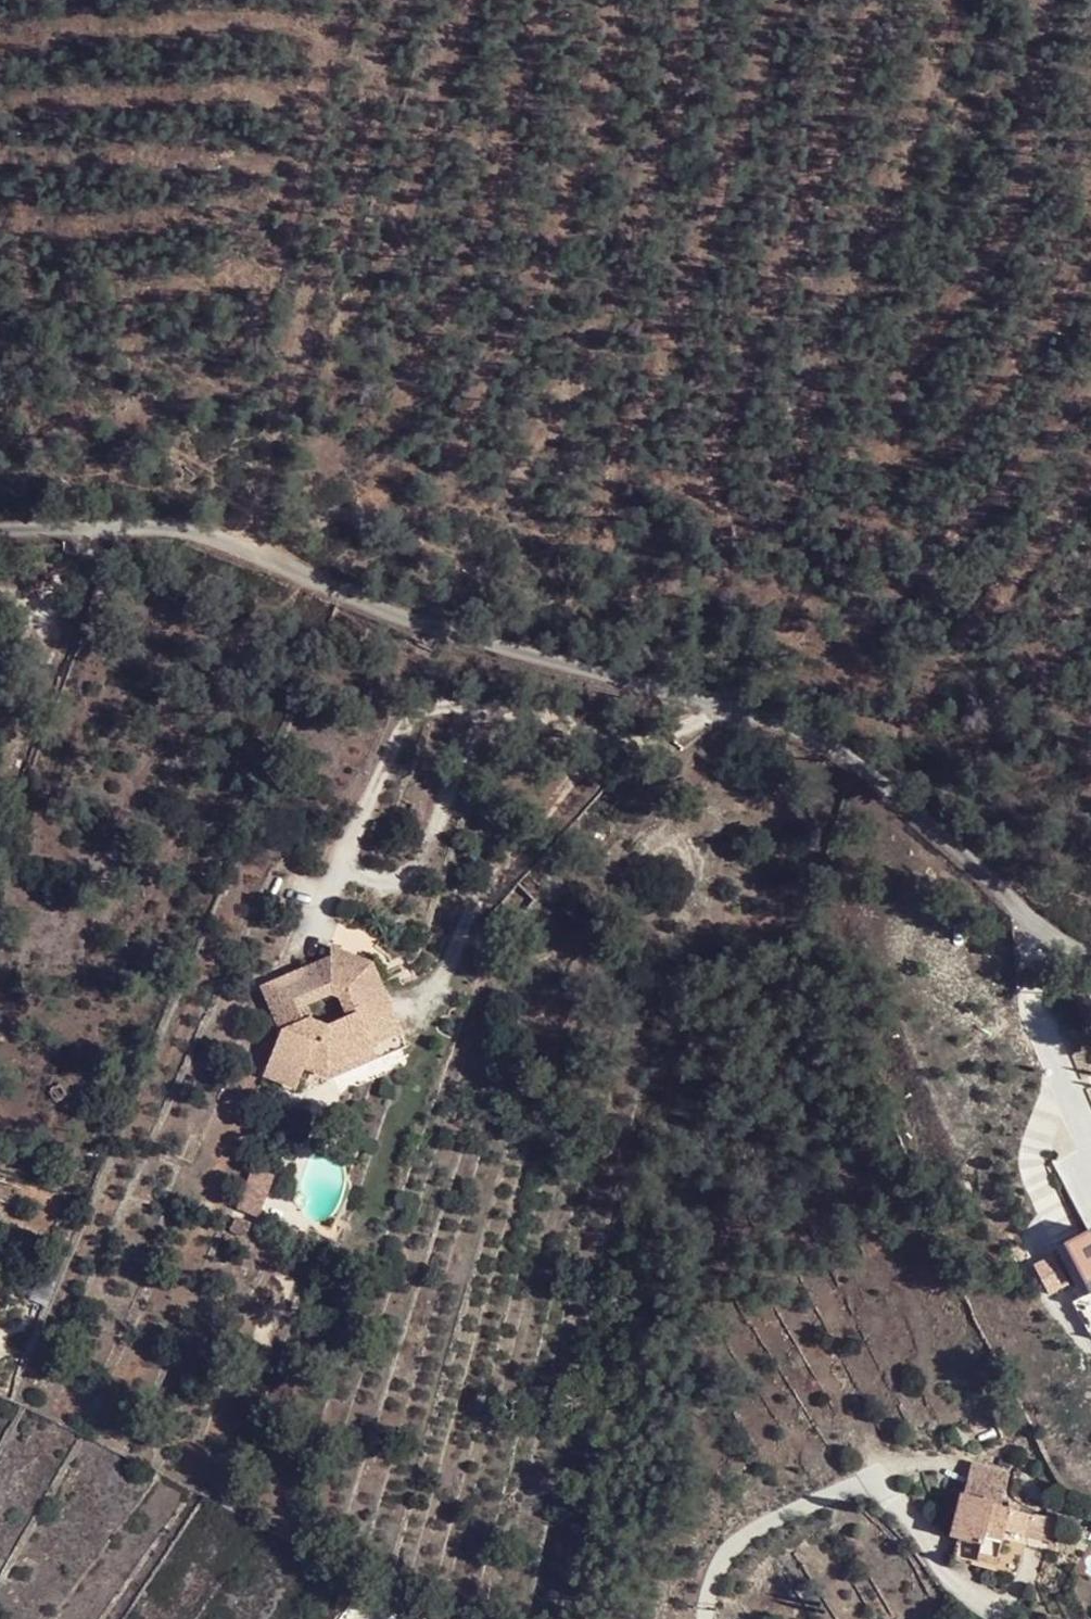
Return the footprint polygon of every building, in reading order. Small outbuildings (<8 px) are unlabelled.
[(317,943),(315,955),(323,962),(321,968),(323,972),(327,974),(337,969),(342,978),(356,970),(353,964),(317,943)] [(355,1035),(386,1019),(356,970),(342,978),(337,969),(327,974),(323,972),(321,968),(323,962),(315,955),(249,994),(275,1035),(255,1070),(288,1090),(296,1074),(304,1058),(317,1065),(358,1041),(355,1035)] [(398,1045),(386,1019),(355,1035),(358,1041),(317,1065),(304,1058),(296,1074),(319,1086),(327,1078),(398,1045)] [(253,1166),(234,1208),(256,1218),(275,1176),(253,1166)] [(1088,1230),(1059,1244),(1080,1284),(1090,1278),(1090,1238),(1088,1230)] [(978,1547),(996,1551),(1002,1521),(1027,1527),(1031,1503),(1001,1493),(1009,1467),(967,1458),(950,1529),(956,1530),(979,1536),(978,1547)] [(992,1565),(996,1551),(978,1547),(979,1536),(956,1530),(951,1556),(992,1565)]
